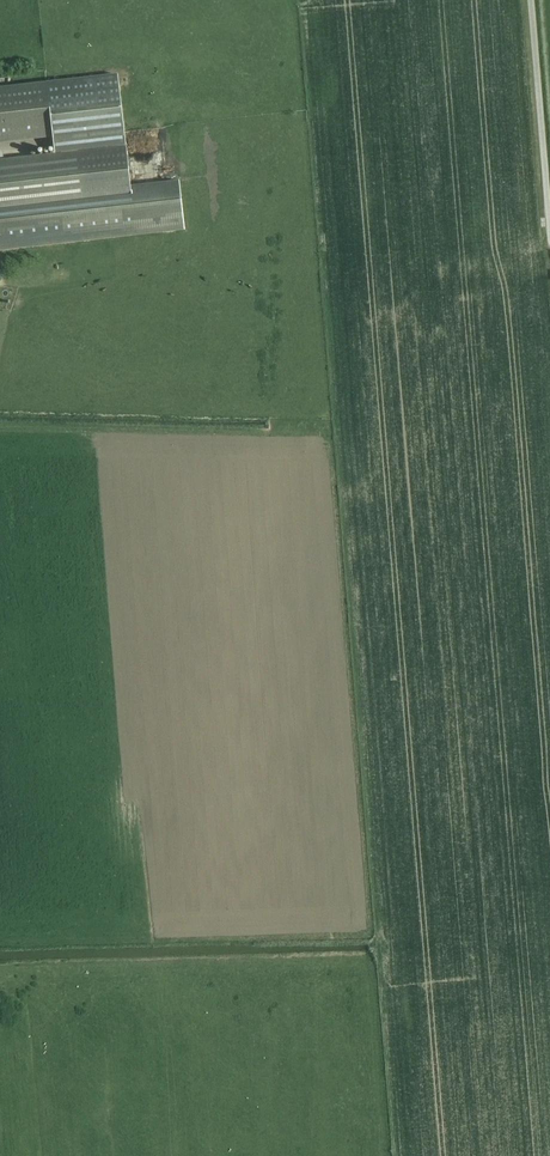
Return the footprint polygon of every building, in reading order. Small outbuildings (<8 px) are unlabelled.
[(0,89),(0,137),(53,131),(55,155),(0,161),(0,212),(132,197),(131,186),(118,75),(47,83),(39,84),(0,89)] [(0,212),(0,252),(6,251),(185,231),(179,181),(164,183),(131,186),(132,197),(0,212)]
